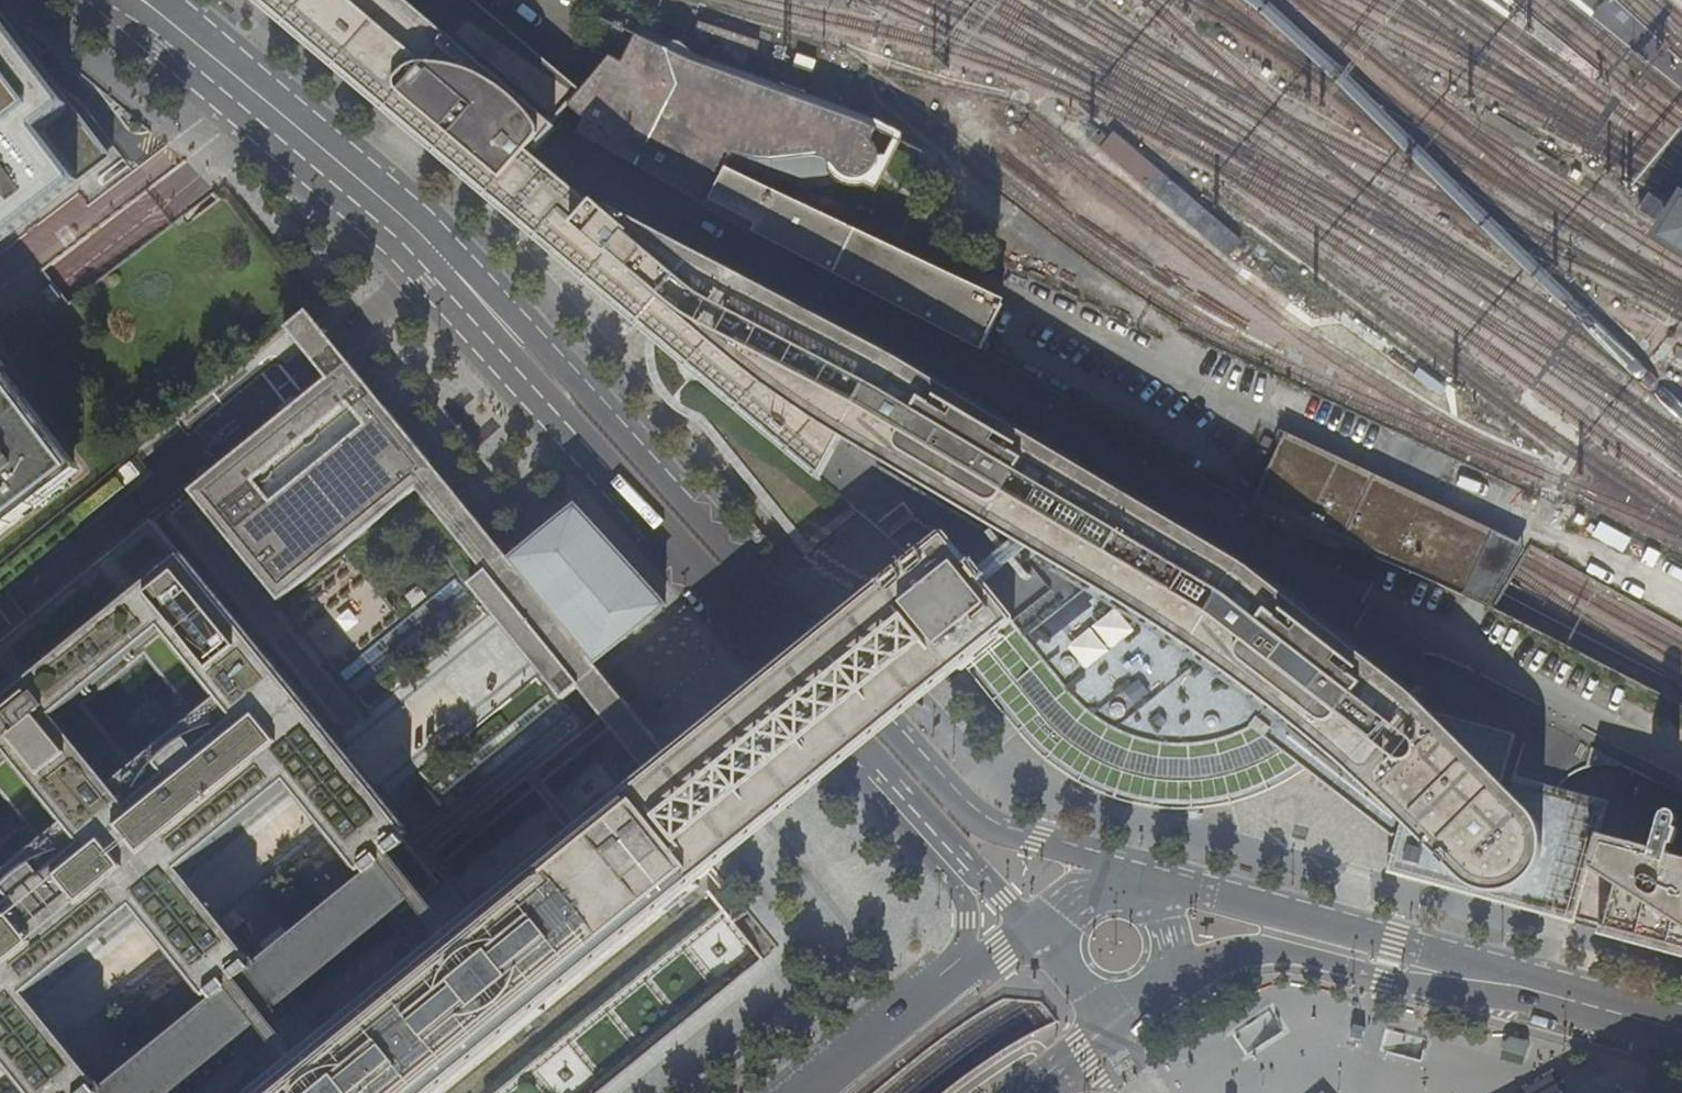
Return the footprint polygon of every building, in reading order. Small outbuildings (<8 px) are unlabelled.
[(473,0),(243,0),(271,23),(339,80),(389,122),(468,188),(643,325),(725,401),(818,480),(829,462),(844,434),(963,506),(946,523),(892,576),(967,665),(978,678),(1035,750),(1052,766),(1072,779),(1114,798),(1137,804),(1181,808),(1218,803),(1246,796),(1267,789),(1284,781),(1305,768),(1331,788),(1394,843),(1391,854),(1387,871),(1483,897),(1543,913),(1575,922),(1681,951),(1681,856),(1668,853),(1677,820),(1676,817),(1674,814),(1667,813),(1664,814),(1661,816),(1653,848),(1605,835),(1614,804),(1607,800),(1604,800),(1600,800),(1596,801),(1592,802),(1551,791),(1517,782),(1506,778),(1517,736),(1438,714),(1270,583),(1175,522),(1025,431),(911,363),(840,325),(702,254),(594,187),(589,193),(588,193),(552,163),(534,147),(565,109),(560,105),(575,87),(479,5),(473,0)] [(699,216),(725,163),(727,163),(732,153),(749,158),(754,160),(772,161),(777,161),(782,160),(784,160),(800,158),(801,158),(806,159),(809,159),(814,159),(818,160),(822,160),(826,165),(829,169),(833,174),(835,177),(842,180),(847,180),(851,181),(853,179),(859,178),(865,173),(867,170),(870,166),(871,157),(870,149),(866,142),(870,133),(874,124),(860,119),(688,57),(630,32),(617,57),(604,52),(575,87),(560,105),(565,109),(571,114),(577,119),(570,132),(643,168),(695,194),(688,209),(699,216)] [(85,187),(0,76),(0,252),(85,187)] [(1195,229),(1207,214),(1111,132),(1097,146),(1195,229)] [(725,163),(699,216),(754,245),(771,253),(777,243),(959,341),(979,351),(1001,297),(725,163)] [(1681,235),(1681,208),(1650,188),(1637,207),(1681,235)] [(1237,239),(1207,214),(1195,229),(1225,253),(1237,239)] [(295,342),(316,324),(304,310),(284,327),(295,342)] [(330,384),(351,367),(333,344),(316,324),(295,342),(311,361),(330,384)] [(1681,361),(1681,351),(1677,348),(1673,355),(1681,361)] [(426,490),(441,477),(351,367),(330,384),(195,493),(283,603),(426,490)] [(74,469),(0,372),(0,526),(74,469)] [(1523,549),(1281,434),(1245,508),(1491,610),(1523,549)] [(653,768),(667,756),(594,665),(510,562),(441,477),(426,490),(489,568),(473,582),(517,636),(566,696),(582,683),(653,768)] [(510,562),(594,665),(657,613),(666,605),(621,556),(577,507),(520,553),(510,562)] [(0,651),(0,790),(39,838),(0,869),(0,1062),(18,1084),(25,1092),(100,1092),(99,1092),(105,1087),(69,1044),(31,998),(136,912),(174,958),(209,1002),(216,997),(221,1002),(250,1038),(288,1007),(259,971),(255,966),(260,962),(224,918),(186,871),(291,786),(294,790),(329,832),(364,876),(370,872),(374,877),(405,914),(443,883),(409,841),(414,837),(409,831),(412,828),(382,789),(347,746),(188,550),(183,553),(158,523),(0,651)] [(458,574),(338,671),(356,693),(476,595),(458,574)] [(892,576),(855,606),(801,649),(795,654),(667,756),(653,768),(579,829),(562,843),(555,834),(487,889),(494,898),(409,967),(402,959),(335,1013),(341,1022),(254,1092),(247,1085),(237,1092),(441,1092),(708,876),(743,846),(870,745),(887,730),(929,696),(967,665),(892,576)] [(552,690),(432,787),(448,808),(569,711),(552,690)] [(259,971),(288,1007),(405,914),(374,877),(259,971)] [(250,1038),(221,1002),(110,1092),(183,1092),(250,1038)]
